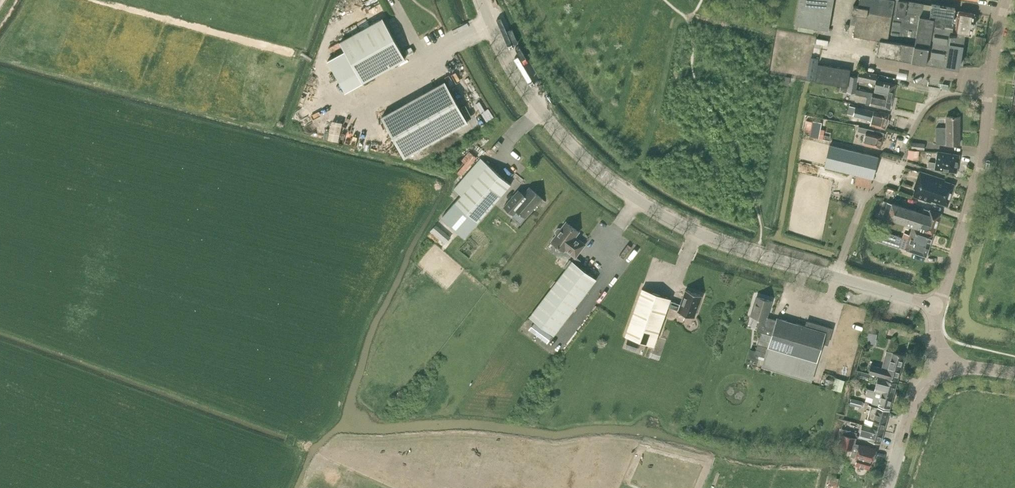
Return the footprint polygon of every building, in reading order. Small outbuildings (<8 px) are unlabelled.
[(795,25),(818,29),(828,30),(833,0),(799,0),(795,25)] [(858,6),(853,5),(852,12),(850,24),(855,25),(854,34),(879,39),(877,54),(959,68),(964,34),(970,35),(971,35),(971,34),(972,26),(973,26),(973,22),(973,21),(975,21),(976,16),(974,15),(974,14),(974,13),(973,13),(960,11),(959,11),(955,11),(955,8),(932,4),(929,17),(920,16),(922,4),(908,1),(901,0),(859,0),(858,6)] [(340,41),(363,82),(405,58),(382,18),(340,41)] [(809,78),(815,79),(818,58),(812,57),(809,78)] [(841,85),(847,86),(850,70),(818,64),(815,81),(841,85)] [(860,70),(858,79),(875,83),(876,74),(860,70)] [(850,76),(848,87),(847,91),(855,93),(856,89),(858,77),(850,76)] [(876,80),(873,92),(876,93),(893,97),(896,84),(876,80)] [(404,157),(457,127),(468,121),(457,103),(445,81),(382,116),(404,157)] [(893,97),(876,93),(873,92),(872,98),(869,97),(868,100),(871,101),(870,104),(890,109),(893,97)] [(856,106),(853,115),(863,117),(865,118),(866,115),(872,117),(870,124),(876,126),(885,129),(886,124),(888,124),(889,120),(888,118),(889,114),(880,111),(879,112),(874,111),(856,106)] [(334,115),(329,138),(339,140),(345,118),(334,115)] [(947,144),(959,144),(959,116),(947,116),(947,127),(936,127),(936,144),(947,144)] [(818,139),(820,130),(821,123),(812,121),(812,122),(811,131),(810,132),(810,137),(818,139)] [(865,133),(863,144),(880,148),(884,133),(859,126),(857,131),(865,133)] [(911,148),(924,150),(925,143),(911,141),(911,148)] [(830,145),(824,167),(823,171),(835,174),(836,169),(873,178),(878,157),(830,145)] [(909,149),(907,158),(918,159),(919,150),(909,149)] [(465,161),(468,164),(477,154),(474,151),(465,161)] [(936,168),(956,171),(958,155),(938,152),(936,163),(929,161),(928,167),(936,168)] [(511,184),(480,158),(454,188),(461,195),(442,217),(465,237),(511,184)] [(937,203),(948,206),(955,184),(944,181),(945,179),(920,171),(914,188),(915,189),(913,196),(937,204),(937,203)] [(526,217),(542,198),(529,187),(523,194),(518,190),(504,206),(514,215),(518,210),(526,217)] [(913,226),(933,233),(934,233),(940,213),(930,210),(924,208),(922,213),(892,203),(887,202),(883,216),(913,226)] [(566,221),(561,228),(560,227),(557,228),(555,231),(555,233),(556,234),(551,241),(564,251),(565,250),(576,258),(586,244),(576,236),(580,231),(566,221)] [(429,231),(443,243),(448,237),(434,225),(429,231)] [(904,233),(903,238),(908,240),(908,239),(917,242),(917,240),(930,244),(933,233),(913,226),(910,234),(904,233)] [(876,239),(888,243),(891,234),(879,230),(876,239)] [(901,244),(900,245),(900,247),(905,248),(905,249),(926,256),(930,244),(917,240),(917,242),(908,239),(908,240),(903,238),(902,238),(901,244)] [(530,316),(533,319),(554,335),(596,279),(572,261),(530,316)] [(694,317),(702,295),(686,289),(680,304),(670,300),(671,298),(642,288),(631,319),(625,336),(654,346),(668,307),(678,310),(678,311),(694,317)] [(771,300),(757,296),(751,315),(760,318),(756,331),(761,332),(754,354),(764,357),(761,367),(811,381),(814,372),(817,362),(823,342),(827,344),(832,329),(807,321),(806,326),(777,317),(776,320),(766,317),(771,300)] [(868,332),(867,339),(875,341),(876,334),(868,332)] [(626,345),(637,349),(639,343),(628,339),(626,345)] [(868,373),(881,376),(898,381),(905,356),(893,353),(886,351),(881,367),(870,364),(868,373)] [(860,377),(868,380),(870,374),(857,370),(854,381),(858,382),(860,377)] [(837,374),(834,386),(844,388),(846,377),(837,374)] [(878,378),(874,390),(882,392),(893,395),(894,395),(897,383),(878,378)] [(882,392),(874,390),(874,391),(875,391),(873,396),(873,397),(871,403),(890,408),(894,395),(893,395),(882,392)] [(851,398),(850,404),(861,408),(863,402),(851,398)] [(872,427),(884,430),(889,410),(871,405),(867,419),(873,421),(872,427)] [(884,430),(872,427),(862,424),(858,437),(880,443),(884,430)] [(870,462),(872,463),(876,449),(859,444),(859,445),(854,444),(856,438),(843,434),(839,447),(851,450),(850,456),(855,458),(857,458),(855,465),(868,469),(870,462)] [(827,487),(836,487),(838,482),(829,479),(827,487)]
